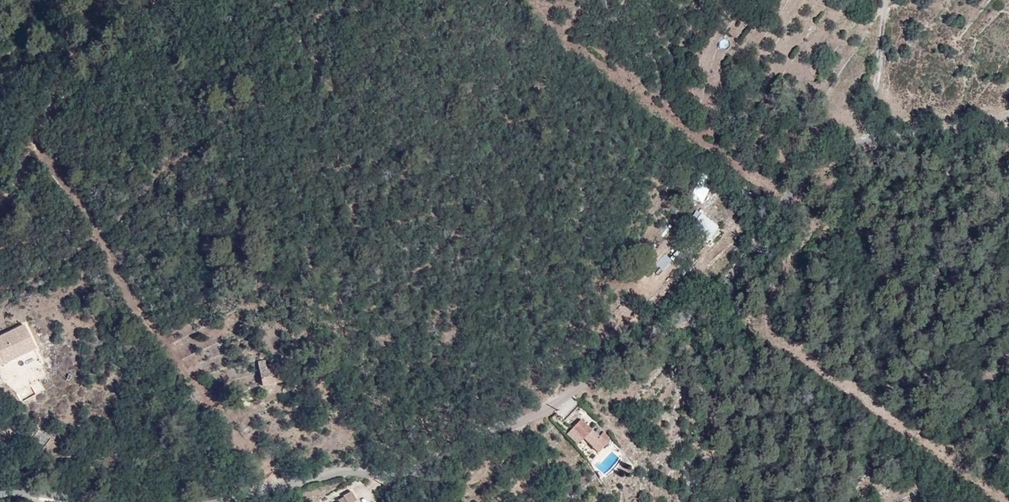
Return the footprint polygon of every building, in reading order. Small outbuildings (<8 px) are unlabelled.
[(699,230),(708,239),(718,229),(708,220),(699,230)] [(25,324),(0,336),(0,367),(38,349),(25,324)] [(282,382),(283,373),(279,368),(275,369),(271,361),(256,365),(263,385),(282,382)] [(17,394),(20,402),(35,396),(32,387),(17,394)] [(563,418),(578,403),(572,396),(557,411),(563,418)] [(603,443),(598,437),(579,420),(571,427),(583,439),(595,452),(604,444),(603,443)] [(583,439),(571,427),(566,433),(577,444),(583,439)] [(32,439),(42,447),(49,438),(39,430),(32,439)] [(601,433),(598,437),(603,443),(607,439),(601,433)]
